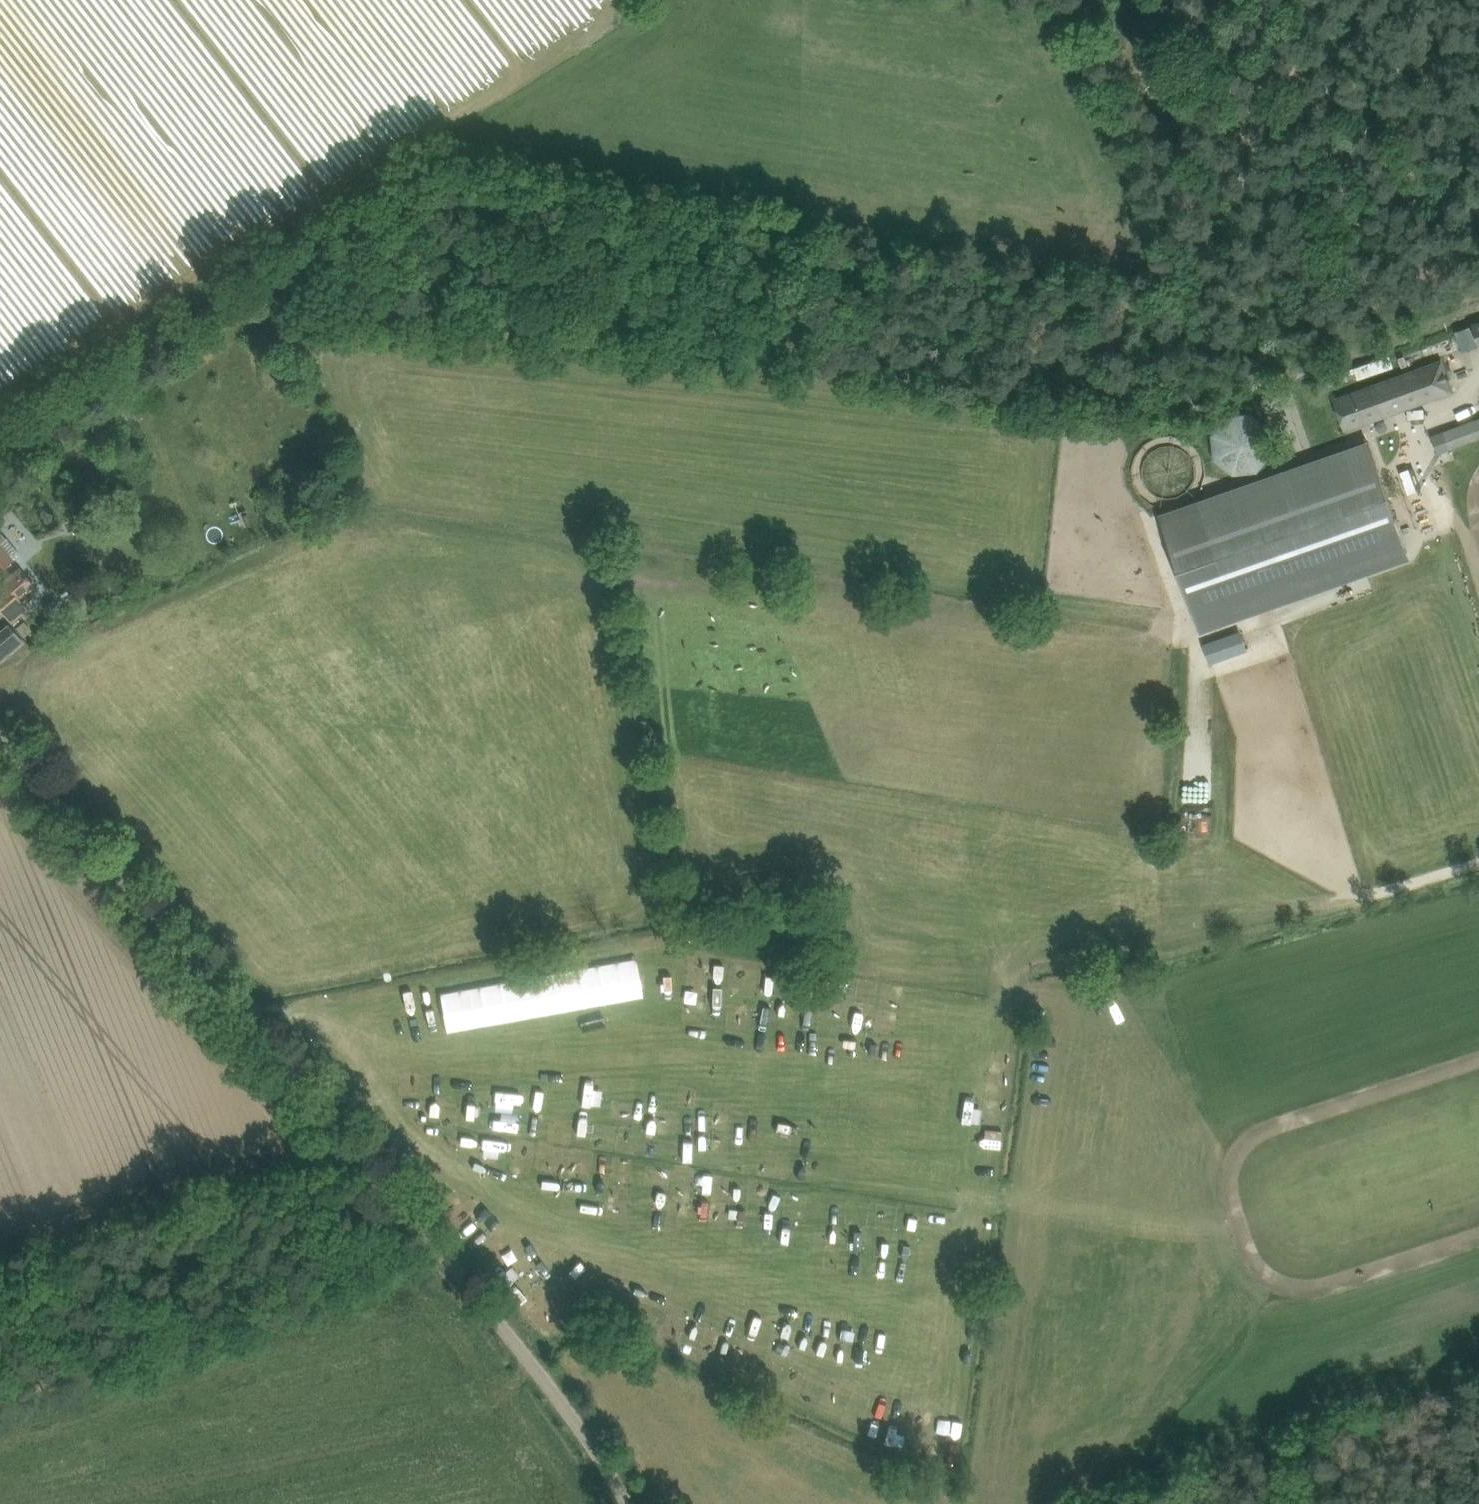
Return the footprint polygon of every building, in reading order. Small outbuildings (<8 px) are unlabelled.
[(1456,332),(1462,352),(1477,347),(1470,327),(1456,332)] [(1403,355),(1397,357),(1401,366),(1406,364),(1403,355)] [(1332,398),(1345,430),(1451,391),(1441,362),(1393,380),(1389,370),(1375,376),(1371,366),(1347,376),(1353,390),(1332,398)] [(1338,374),(1327,378),(1329,385),(1341,381),(1338,374)] [(1252,474),(1262,468),(1269,460),(1273,449),(1273,438),(1269,427),(1263,419),(1255,414),(1245,411),(1235,411),(1225,415),(1217,421),(1211,430),(1209,440),(1209,450),(1213,459),(1220,468),(1230,474),(1241,476),(1252,474)] [(1451,449),(1478,439),(1478,415),(1444,428),(1451,449)] [(1201,458),(1196,447),(1187,439),(1175,434),(1163,434),(1153,437),(1144,443),(1137,452),(1133,462),(1133,473),(1136,484),(1142,493),(1151,499),(1161,503),(1174,503),(1185,499),(1194,492),(1201,481),(1203,470),(1201,458)] [(1367,434),(1157,511),(1199,627),(1409,550),(1367,434)] [(11,561),(0,547),(0,571),(11,561)] [(0,590),(0,611),(11,623),(41,598),(17,569),(2,581),(6,585),(0,590)] [(59,606),(56,602),(52,597),(42,605),(45,609),(50,614),(59,606)] [(1209,662),(1247,650),(1240,630),(1202,642),(1209,662)]
